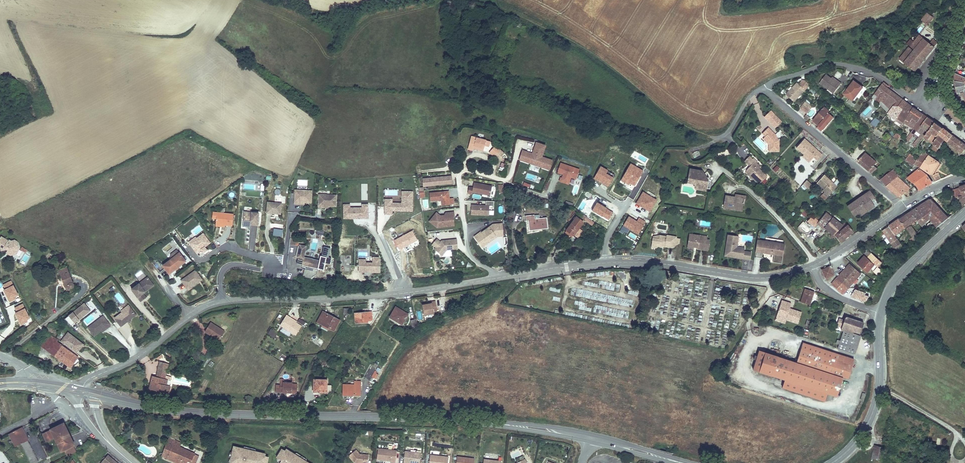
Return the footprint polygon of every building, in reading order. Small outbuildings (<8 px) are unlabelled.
[(930,30),(935,22),(929,18),(924,27),(930,30)] [(939,42),(935,39),(930,44),(920,36),(901,58),(916,70),(939,42)] [(954,80),(956,81),(964,83),(964,76),(955,71),(954,80)] [(834,91),(841,82),(838,79),(837,80),(832,76),(827,72),(820,81),(834,91)] [(804,78),(802,78),(798,82),(796,81),(785,92),(792,99),(808,82),(804,78)] [(954,80),(957,93),(962,93),(964,92),(964,83),(956,81),(954,80)] [(863,87),(855,81),(845,94),(850,98),(853,100),(863,87)] [(912,83),(908,92),(913,95),(917,85),(912,83)] [(890,115),(903,99),(883,85),(876,95),(880,99),(882,101),(889,109),(887,112),(890,115)] [(820,100),(812,92),(810,94),(818,103),(820,100)] [(853,100),(850,98),(847,101),(853,106),(855,103),(852,101),(853,100)] [(900,106),(904,100),(903,99),(890,115),(893,117),(901,107),(900,106)] [(893,122),(895,124),(908,103),(907,102),(904,100),(900,106),(901,107),(893,117),(890,120),(892,121),(894,118),(895,119),(893,122)] [(800,108),(806,114),(812,107),(806,102),(800,108)] [(899,123),(902,125),(905,122),(914,107),(908,103),(895,124),(897,125),(899,123)] [(814,118),(818,122),(829,109),(825,105),(814,118)] [(914,107),(905,122),(908,124),(910,122),(915,125),(923,113),(914,107)] [(782,119),(774,111),(768,118),(775,125),(782,119)] [(833,116),(828,111),(816,125),(821,129),(833,116)] [(913,128),(919,132),(924,125),(929,117),(923,113),(915,125),(913,128)] [(921,141),(923,138),(924,137),(925,136),(936,122),(934,120),(929,117),(924,125),(927,127),(918,139),(921,141)] [(945,129),(936,122),(925,136),(934,143),(940,135),(945,129)] [(769,140),(768,141),(768,149),(778,148),(777,138),(774,135),(774,134),(766,126),(761,131),(765,134),(764,136),(769,140)] [(905,140),(911,144),(919,132),(913,128),(905,140)] [(949,142),(954,135),(945,129),(940,135),(945,138),(949,142)] [(938,146),(945,138),(940,135),(934,143),(938,146)] [(963,152),(964,150),(964,144),(954,135),(949,142),(963,152)] [(489,147),(491,141),(471,136),(468,149),(473,151),(473,148),(483,151),(485,146),(489,147)] [(814,154),(819,148),(804,136),(797,145),(804,151),(807,154),(808,153),(812,157),(814,154)] [(921,141),(919,143),(924,146),(928,142),(923,138),(921,141)] [(544,159),(542,158),(542,156),(539,155),(541,151),(544,152),(546,145),(536,142),(532,153),(523,149),(519,160),(532,164),(540,167),(550,170),(553,160),(545,157),(544,159)] [(505,153),(496,145),(489,153),(498,160),(505,153)] [(807,154),(804,151),(802,153),(809,160),(812,157),(808,153),(807,154)] [(865,156),(858,164),(869,174),(873,169),(876,166),(865,156)] [(916,168),(921,171),(928,159),(925,156),(917,166),(908,160),(905,163),(914,170),(916,168)] [(931,160),(932,158),(930,157),(929,156),(928,159),(921,171),(930,177),(933,176),(934,176),(940,167),(931,160)] [(741,174),(745,175),(745,172),(753,164),(753,163),(748,158),(743,163),(745,166),(742,170),(741,174)] [(561,162),(557,173),(562,174),(560,181),(569,184),(571,177),(576,179),(580,169),(561,162)] [(644,170),(631,163),(621,180),(629,185),(630,183),(635,186),(644,170)] [(745,175),(745,177),(751,183),(752,182),(750,181),(751,179),(753,181),(752,182),(757,187),(759,185),(761,183),(763,181),(765,179),(757,171),(759,169),(753,164),(745,172),(745,175)] [(594,178),(608,187),(614,177),(607,173),(608,170),(601,166),(594,178)] [(703,177),(699,172),(700,168),(687,167),(686,177),(691,178),(696,184),(695,187),(705,188),(706,177),(703,177)] [(880,182),(886,189),(898,179),(892,172),(880,182)] [(917,188),(920,192),(932,185),(926,178),(919,173),(916,175),(907,182),(908,183),(909,182),(917,188)] [(452,175),(423,178),(424,186),(453,183),(452,175)] [(935,183),(941,181),(938,175),(934,177),(933,176),(930,177),(934,184),(935,183)] [(696,184),(691,178),(686,177),(686,181),(693,182),(695,184),(694,187),(695,187),(696,184)] [(886,189),(891,194),(904,184),(899,178),(898,179),(886,189)] [(822,193),(828,198),(835,190),(822,179),(815,187),(822,193)] [(799,187),(804,191),(811,184),(806,180),(799,187)] [(473,186),(468,186),(467,193),(472,194),(472,193),(490,195),(491,185),(473,182),(473,186)] [(891,194),(899,201),(905,196),(914,188),(905,183),(904,184),(891,194)] [(964,207),(964,206),(964,188),(960,189),(953,192),(956,201),(959,200),(964,207)] [(312,190),(294,189),(293,204),(304,205),(304,203),(311,203),(312,190)] [(449,190),(429,192),(430,201),(440,200),(441,205),(454,204),(453,197),(450,198),(449,190)] [(413,211),(413,191),(402,191),(402,203),(392,203),(392,206),(385,206),(385,214),(392,214),(392,210),(397,210),(397,211),(413,211)] [(636,203),(651,212),(658,199),(643,191),(636,203)] [(337,194),(318,193),(317,208),(328,208),(328,207),(337,207),(337,194)] [(864,197),(867,203),(872,200),(867,194),(864,197)] [(743,207),(744,198),(725,195),(723,208),(737,210),(737,206),(743,207)] [(865,213),(871,209),(867,203),(864,197),(845,209),(851,219),(857,215),(863,210),(865,213)] [(282,203),(268,201),(266,212),(281,214),(282,203)] [(485,204),(471,204),(470,214),(489,215),(489,206),(494,206),(494,201),(485,201),(485,204)] [(598,201),(592,210),(602,216),(607,209),(608,208),(598,201)] [(939,229),(949,220),(931,202),(921,208),(931,220),(933,222),(928,227),(932,232),(939,229)] [(369,218),(369,205),(364,205),(364,209),(351,209),(351,204),(345,204),(345,217),(354,218),(354,216),(358,217),(358,218),(369,218)] [(921,208),(917,211),(928,222),(931,220),(921,208)] [(607,209),(602,216),(609,220),(613,213),(607,209)] [(257,225),(258,213),(243,211),(243,220),(248,221),(250,221),(250,222),(250,225),(257,225)] [(441,215),(437,211),(428,221),(437,228),(455,226),(453,216),(455,216),(454,211),(445,212),(444,214),(441,215)] [(928,222),(917,211),(912,214),(918,221),(924,228),(928,222)] [(230,225),(231,214),(215,212),(214,223),(222,224),(230,225)] [(548,228),(547,217),(540,218),(539,214),(525,215),(526,221),(528,221),(529,230),(548,228)] [(918,221),(912,214),(889,230),(895,238),(918,221)] [(574,236),(585,222),(576,215),(565,230),(566,231),(565,232),(572,237),(573,236),(574,236)] [(825,215),(816,225),(822,230),(823,229),(825,232),(829,235),(834,239),(841,229),(825,215)] [(630,230),(638,235),(646,222),(639,217),(637,221),(629,216),(623,226),(630,230)] [(806,221),(812,226),(816,220),(810,216),(806,221)] [(594,222),(586,217),(584,220),(592,226),(594,222)] [(481,231),(474,236),(480,244),(487,240),(488,242),(496,236),(497,238),(498,237),(504,236),(503,223),(493,224),(481,232),(481,231)] [(277,236),(282,237),(283,225),(274,224),(273,230),(277,230),(277,234),(277,236)] [(912,237),(917,234),(911,226),(906,230),(912,237)] [(840,245),(853,235),(846,229),(844,231),(841,229),(834,239),(840,245)] [(412,230),(394,240),(400,250),(418,240),(412,230)] [(895,238),(889,230),(883,234),(895,250),(896,249),(900,254),(903,252),(905,254),(907,253),(895,238)] [(195,235),(187,241),(196,253),(200,249),(203,253),(208,249),(205,246),(210,242),(203,232),(196,237),(195,235)] [(652,246),(658,247),(662,247),(662,246),(674,247),(676,248),(676,246),(677,238),(677,236),(667,235),(658,234),(658,238),(653,237),(652,246)] [(709,249),(710,240),(707,239),(707,236),(690,234),(688,248),(694,248),(694,247),(694,246),(698,246),(698,248),(709,249)] [(917,243),(922,238),(918,234),(914,239),(917,242),(917,243)] [(750,260),(751,252),(744,251),(744,248),(737,247),(739,237),(728,235),(726,247),(728,248),(727,254),(738,256),(738,258),(750,260)] [(496,236),(488,242),(487,240),(480,244),(483,248),(497,238),(496,236)] [(8,251),(10,252),(10,256),(17,254),(20,249),(19,245),(16,246),(15,243),(11,240),(9,241),(2,237),(0,241),(0,248),(0,249),(2,251),(4,251),(6,250),(8,251)] [(432,245),(435,248),(434,249),(442,256),(447,250),(458,249),(457,239),(442,240),(441,241),(437,238),(432,245)] [(782,264),(785,243),(783,243),(783,241),(766,238),(766,240),(758,239),(756,249),(764,250),(764,253),(775,255),(773,263),(782,264)] [(321,269),(324,256),(326,257),(328,248),(322,246),(320,255),(319,255),(318,259),(302,255),(304,245),(298,244),(295,256),(296,256),(294,262),(300,264),(300,265),(305,266),(311,268),(316,269),(316,268),(321,269)] [(738,258),(738,256),(727,254),(728,248),(726,247),(724,256),(738,258)] [(873,261),(875,262),(878,258),(865,248),(861,252),(863,253),(873,261)] [(169,274),(186,261),(179,253),(163,265),(169,274)] [(873,262),(873,261),(863,253),(857,261),(867,269),(873,262)] [(380,272),(380,260),(379,258),(373,258),(373,263),(366,263),(366,260),(359,260),(359,272),(380,272)] [(882,269),(873,262),(867,269),(877,276),(882,269)] [(58,270),(65,287),(71,285),(72,287),(75,286),(67,266),(58,270)] [(861,276),(850,266),(837,281),(848,291),(861,276)] [(193,267),(180,278),(181,279),(195,269),(193,267)] [(203,279),(196,269),(180,280),(188,290),(203,279)] [(833,277),(829,269),(822,272),(825,280),(833,277)] [(146,292),(146,289),(153,284),(148,278),(132,290),(141,303),(147,299),(144,294),(146,292)] [(16,299),(15,296),(18,295),(11,281),(3,285),(5,289),(3,290),(9,302),(16,299)] [(832,286),(843,296),(848,291),(837,281),(832,286)] [(814,291),(804,288),(800,301),(810,305),(815,292),(814,291)] [(869,304),(870,302),(856,294),(854,296),(853,299),(863,303),(865,301),(869,304)] [(422,303),(424,314),(437,312),(435,301),(422,303)] [(801,312),(791,309),(793,304),(783,301),(778,317),(786,319),(798,323),(801,312)] [(90,310),(84,302),(73,311),(72,310),(67,314),(74,322),(90,310)] [(28,322),(27,319),(30,318),(23,304),(15,308),(17,312),(15,313),(21,325),(28,322)] [(396,306),(389,317),(401,324),(408,314),(396,306)] [(119,328),(134,317),(129,310),(126,312),(125,310),(120,314),(113,320),(119,328)] [(319,323),(331,330),(337,321),(321,311),(315,322),(318,324),(319,323)] [(355,322),(372,322),(372,313),(359,313),(359,315),(355,315),(355,322)] [(101,331),(107,327),(108,328),(111,326),(103,316),(88,328),(95,336),(101,331)] [(280,326),(296,336),(302,327),(296,324),(297,322),(286,316),(280,326)] [(844,332),(861,337),(865,325),(846,319),(842,331),(844,332)] [(219,339),(225,329),(210,321),(204,330),(219,339)] [(267,334),(274,338),(278,332),(271,328),(267,334)] [(84,344),(69,332),(62,342),(77,353),(84,344)] [(838,350),(855,355),(861,337),(844,332),(840,342),(839,346),(838,350)] [(53,357),(60,347),(46,337),(39,347),(53,357)] [(848,379),(854,360),(804,345),(797,366),(794,365),(795,363),(761,352),(760,356),(758,355),(756,361),(758,362),(756,369),(784,378),(781,387),(824,401),(827,393),(837,396),(842,378),(848,379)] [(77,359),(60,347),(53,357),(69,369),(77,359)] [(18,355),(26,359),(28,355),(24,354),(25,352),(20,350),(18,355)] [(163,363),(155,361),(152,376),(149,376),(147,390),(165,393),(168,379),(160,378),(163,363)] [(375,368),(376,367),(371,363),(362,374),(368,379),(370,375),(374,378),(378,373),(376,372),(378,370),(375,368)] [(273,393),(293,394),(294,385),(289,384),(289,382),(283,382),(283,379),(278,379),(279,387),(274,387),(273,393)] [(315,381),(315,394),(327,394),(328,381),(315,381)] [(341,385),(341,395),(360,395),(360,382),(353,382),(353,385),(341,385)] [(64,422),(42,433),(46,441),(54,437),(60,450),(74,444),(64,422)] [(8,437),(15,450),(22,447),(29,462),(31,462),(37,459),(22,430),(8,437)] [(163,459),(169,447),(175,450),(177,445),(164,440),(157,456),(163,459)] [(881,462),(884,448),(875,446),(872,460),(881,462)] [(169,447),(163,459),(172,462),(181,462),(182,462),(183,462),(192,462),(194,458),(175,450),(169,447)] [(267,458),(263,457),(264,455),(254,452),(242,449),(232,447),(231,454),(229,459),(231,460),(230,462),(266,462),(267,458)] [(398,451),(379,448),(378,459),(392,461),(392,462),(393,462),(396,462),(398,451)] [(521,449),(510,452),(512,459),(523,456),(521,449)] [(304,461),(293,455),(285,450),(283,452),(280,450),(275,458),(280,461),(279,462),(307,462),(304,461)] [(369,456),(360,454),(358,450),(349,455),(354,462),(368,462),(369,456)] [(403,462),(420,462),(421,454),(405,452),(403,462)] [(449,457),(430,455),(429,462),(448,462),(449,457)]
